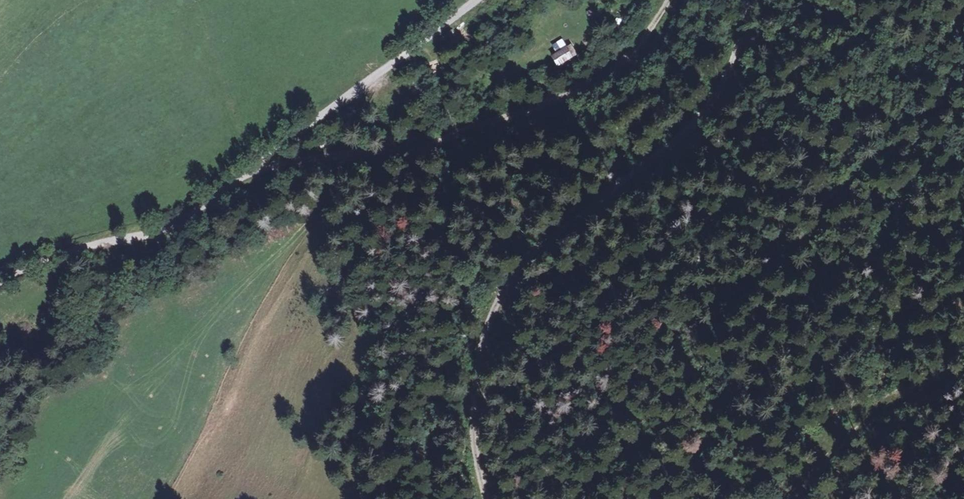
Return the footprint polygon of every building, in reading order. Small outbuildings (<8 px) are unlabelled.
[(561,40),(551,46),(555,53),(566,47),(561,40)] [(572,59),(566,48),(550,58),(557,68),(572,59)]
